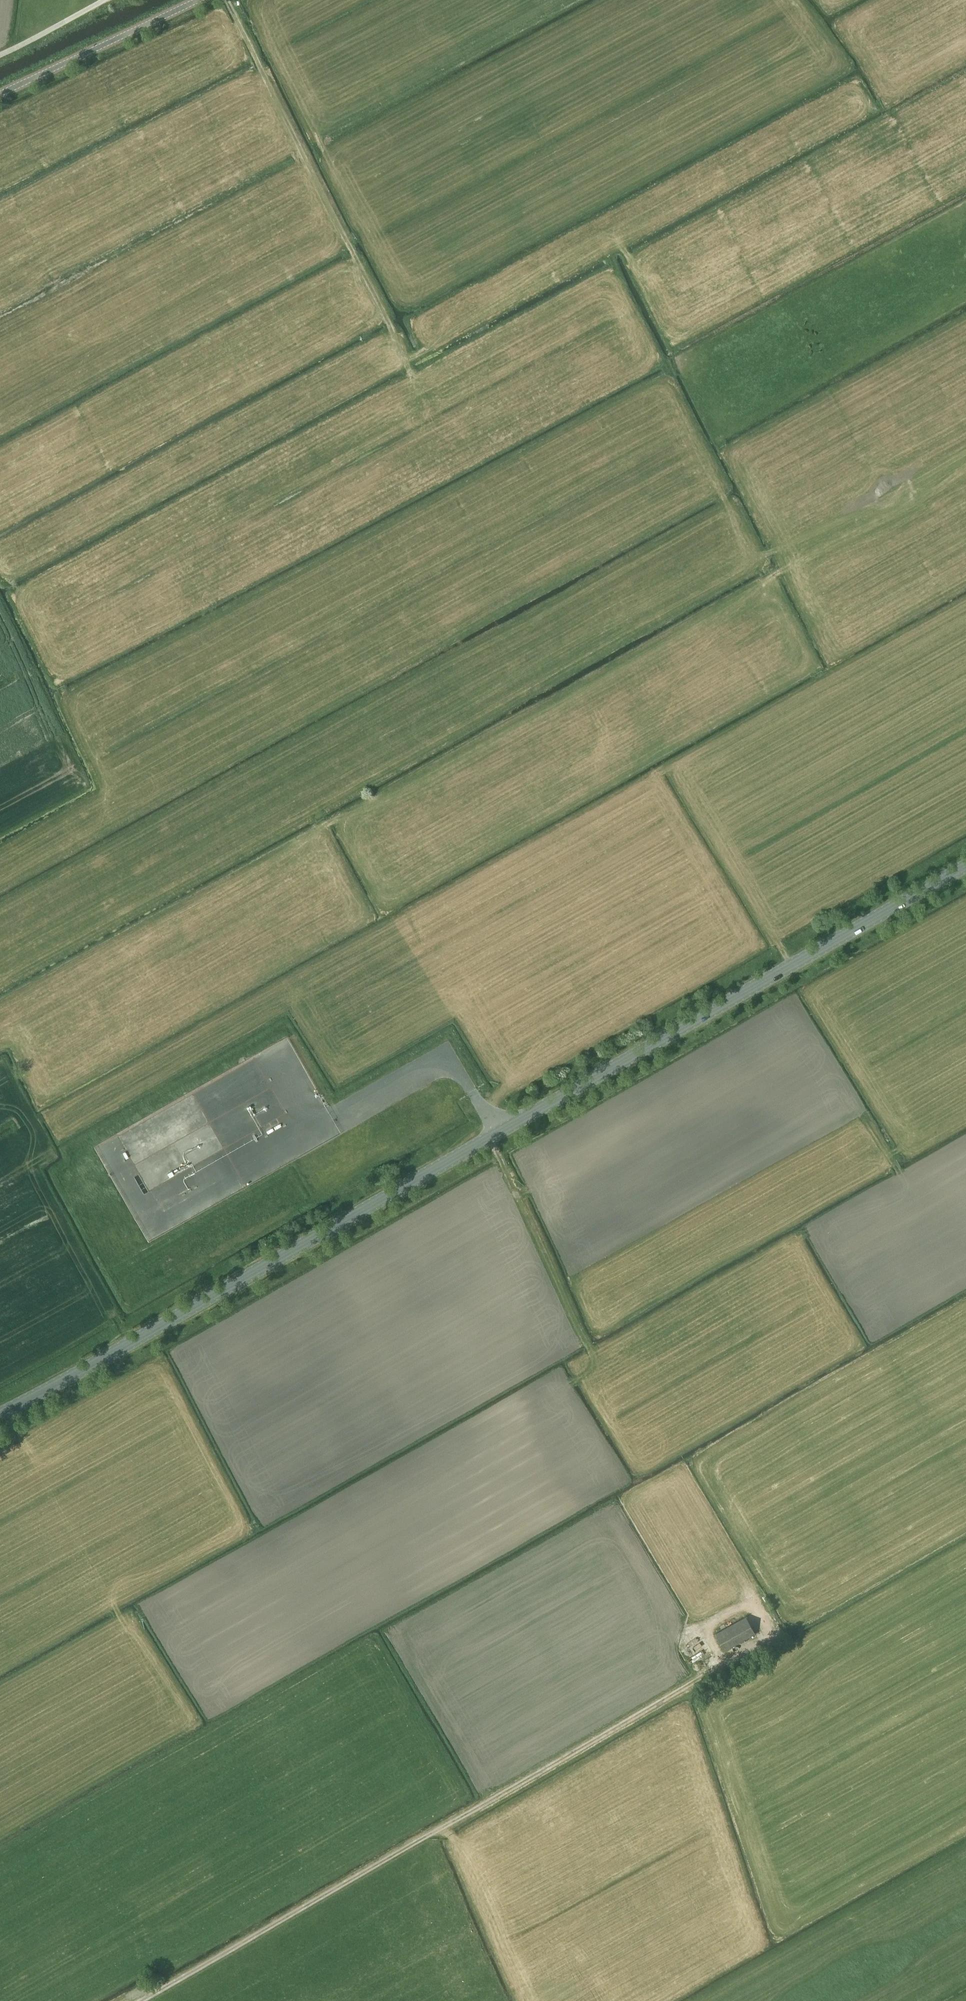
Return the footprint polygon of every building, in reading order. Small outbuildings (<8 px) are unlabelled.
[(145,1160),(138,1163),(150,1186),(177,1173),(172,1163),(166,1167),(165,1165),(161,1168),(157,1160),(147,1165),(145,1160)] [(724,1650),(755,1633),(747,1617),(716,1634),(724,1650)]
